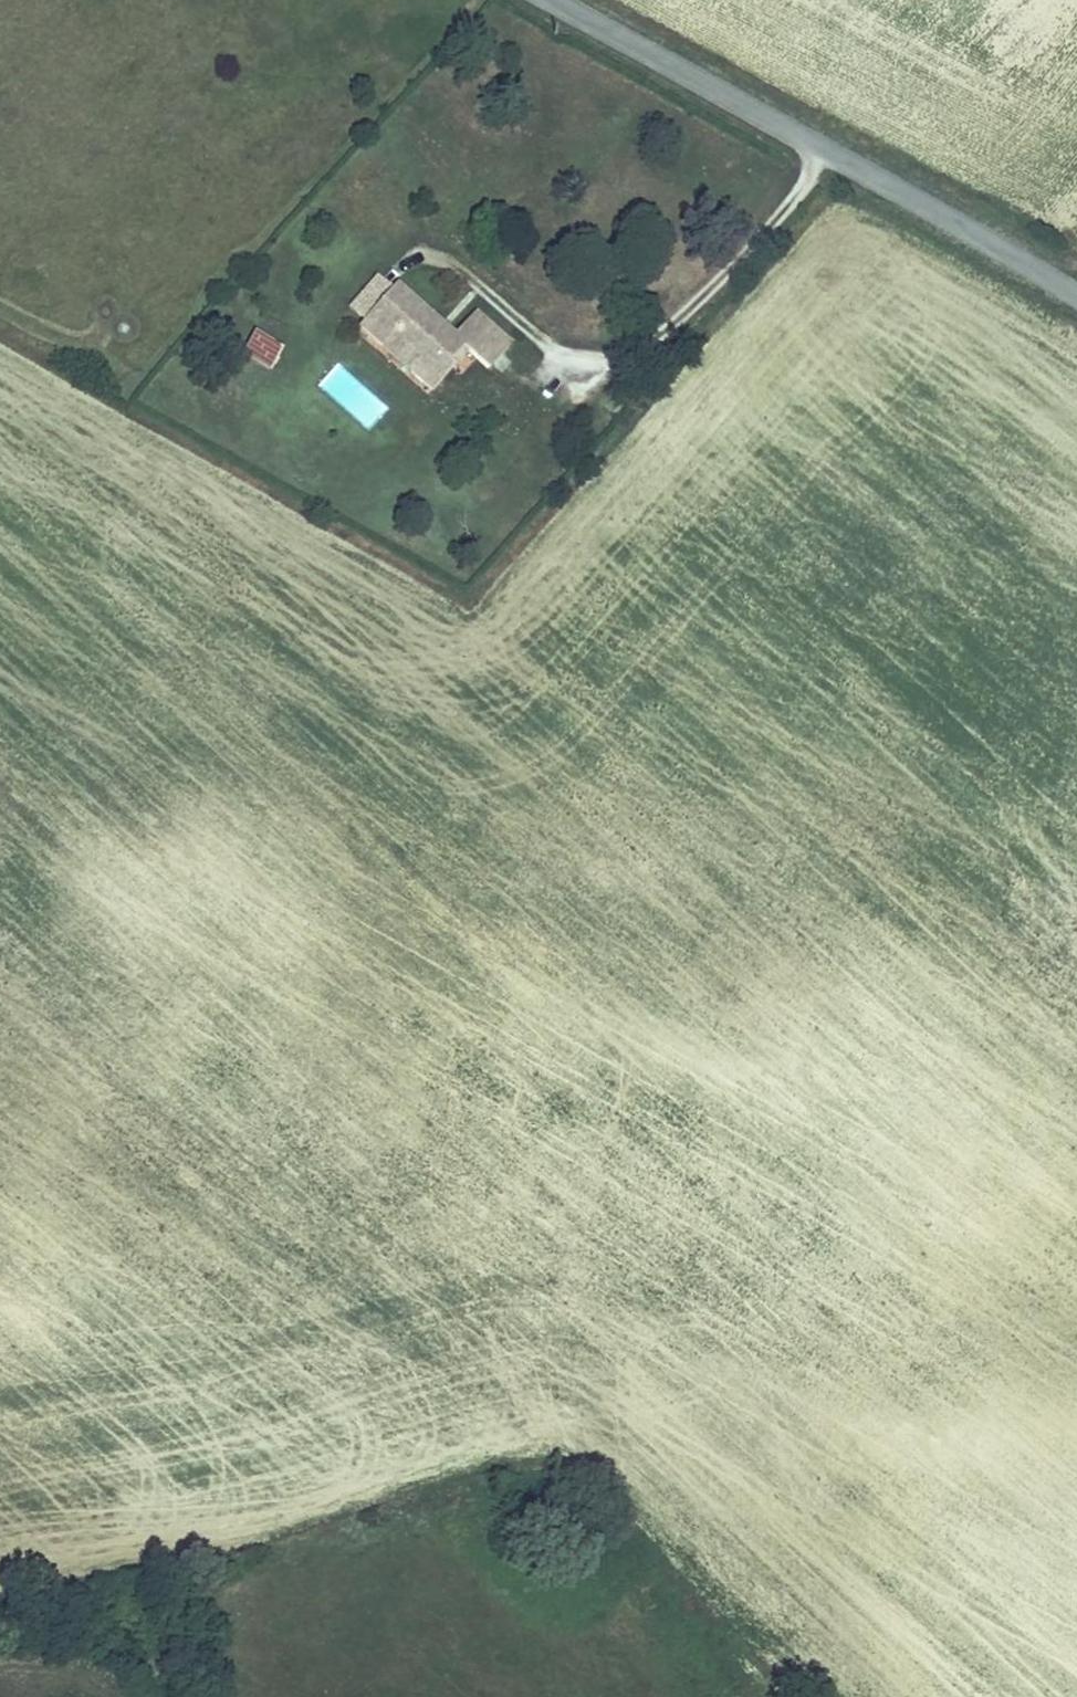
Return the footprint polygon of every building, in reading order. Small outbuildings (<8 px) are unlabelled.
[(378,320),(403,291),(384,273),(361,302),(378,320)] [(495,330),(500,323),(481,306),(460,330),(409,285),(403,291),(378,320),(374,325),(397,346),(404,338),(429,360),(423,369),(441,386),(476,346),(495,363),(511,346),(495,330)] [(517,338),(500,323),(495,330),(511,346),(517,338)] [(259,330),(247,354),(271,366),(284,343),(259,330)] [(397,346),(423,369),(429,360),(404,338),(397,346)]
